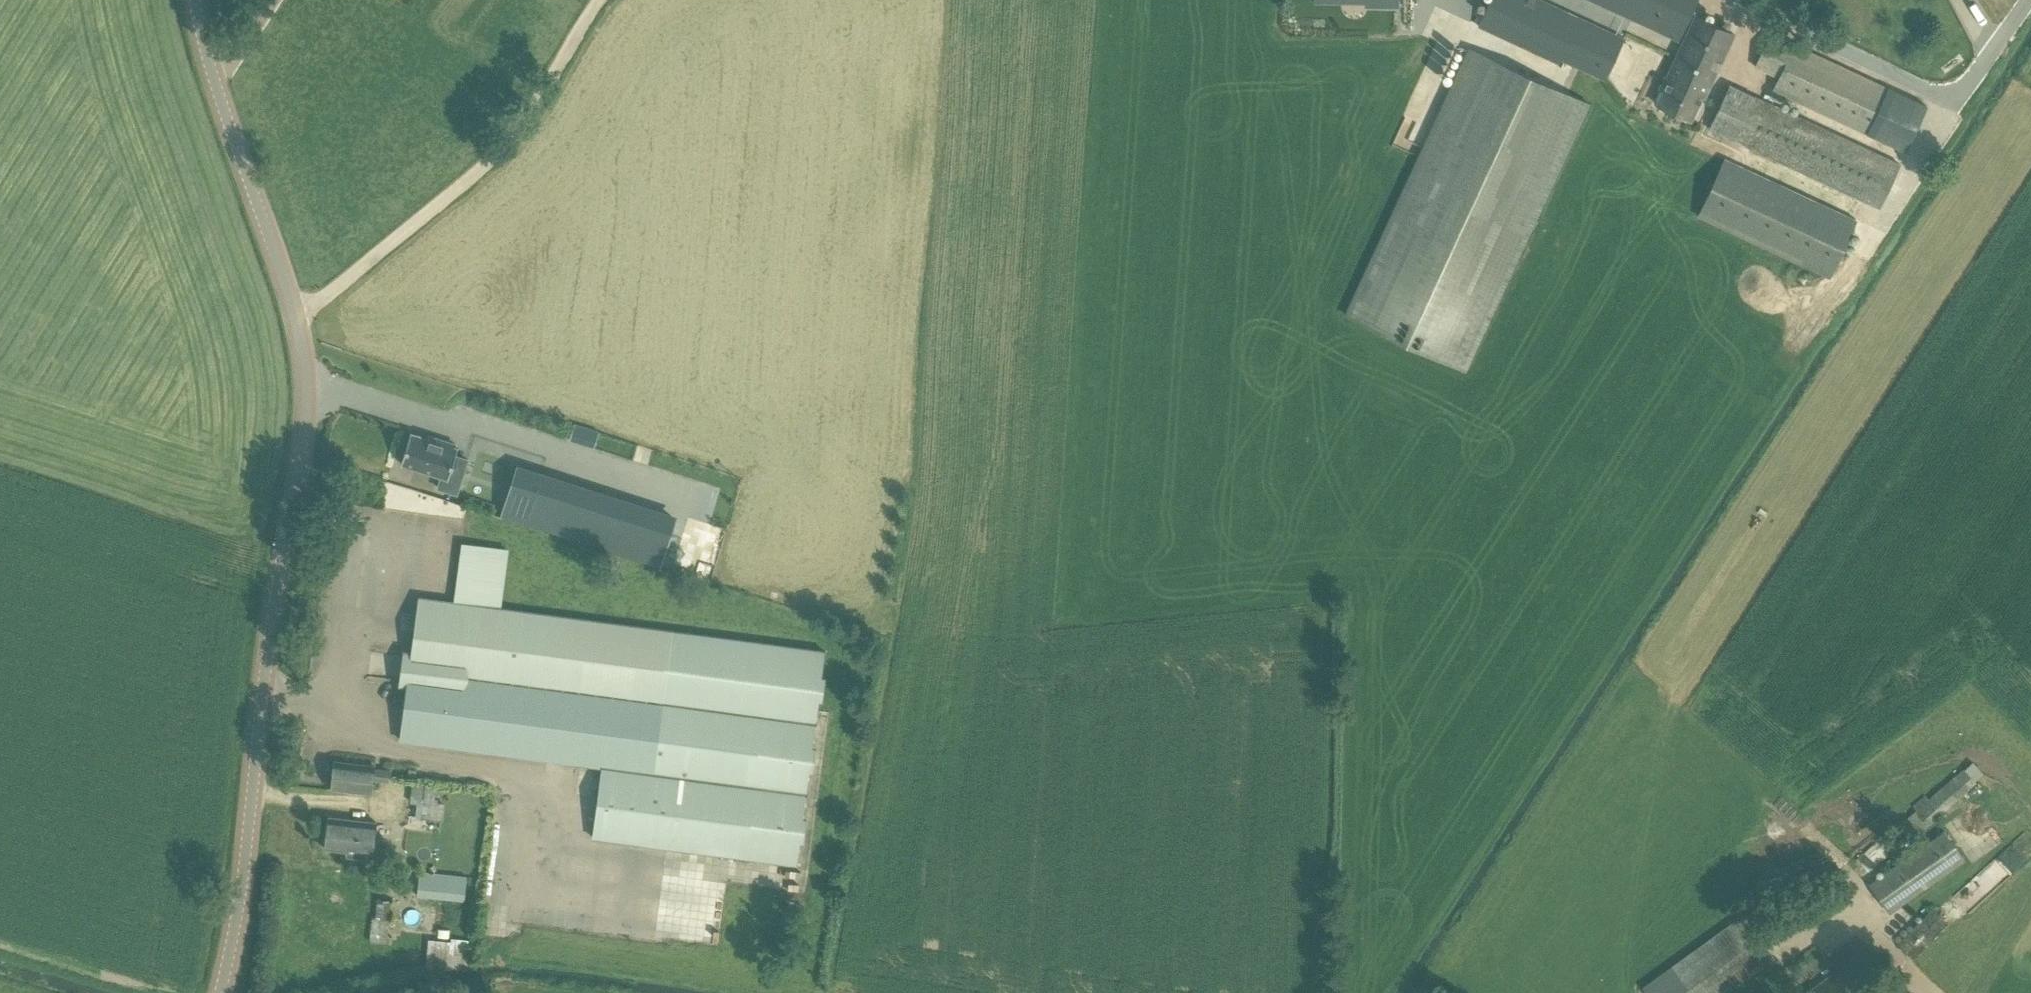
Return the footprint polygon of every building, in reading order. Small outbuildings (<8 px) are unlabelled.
[(1473,26),(1601,78),(1620,32),(1546,2),(1546,0),(1484,0),(1473,26)] [(1673,39),(1684,14),(1649,0),(1577,0),(1673,39)] [(1663,89),(1656,106),(1691,122),(1702,98),(1704,99),(1734,34),(1693,15),(1660,88),(1663,89)] [(1495,312),(1573,95),(1449,51),(1377,249),(1412,262),(1416,251),(1434,257),(1423,287),(1495,312)] [(1900,150),(1919,103),(1818,62),(1816,68),(1780,53),(1763,94),(1900,150)] [(1752,54),(1747,66),(1767,74),(1772,62),(1752,54)] [(1710,110),(1701,129),(1729,141),(1738,122),(1710,110)] [(1825,275),(1848,215),(1712,162),(1689,222),(1825,275)] [(441,442),(411,433),(401,463),(443,477),(439,488),(458,494),(469,460),(457,456),(459,448),(456,447),(457,444),(442,440),(441,442)] [(633,502),(517,466),(502,512),(561,531),(564,518),(622,537),(633,502)] [(450,517),(446,538),(455,539),(458,518),(450,517)] [(405,651),(401,685),(409,687),(402,741),(604,766),(595,836),(799,862),(826,648),(420,598),(413,652),(405,651)] [(334,761),(330,789),(372,795),(374,780),(390,782),(391,771),(375,769),(376,766),(334,761)] [(1977,782),(1964,767),(1917,809),(1929,824),(1977,782)] [(413,781),(410,802),(416,803),(415,818),(443,821),(445,806),(434,805),(437,784),(413,781)] [(1967,816),(1959,821),(1969,836),(1977,830),(1967,816)] [(328,817),(324,849),(373,854),(377,822),(328,817)] [(2030,843),(2030,841),(2020,831),(2010,842),(2022,853),(2030,843)] [(1946,832),(1872,883),(1893,912),(1966,861),(1946,832)] [(1963,880),(1981,897),(2000,877),(1982,860),(1963,880)] [(419,872),(417,896),(465,901),(468,877),(419,872)] [(1964,881),(1949,891),(1960,907),(1975,896),(1964,881)] [(377,900),(376,918),(389,919),(390,901),(377,900)] [(1931,908),(1897,944),(1914,960),(1948,924),(1931,908)] [(1642,987),(1646,992),(1727,992),(1774,959),(1742,915),(1642,987)] [(373,917),(371,942),(387,943),(389,919),(376,918),(373,917)] [(428,939),(425,967),(451,970),(451,968),(466,970),(469,939),(451,938),(451,941),(428,939)] [(1810,942),(1795,950),(1802,961),(1816,953),(1810,942)] [(1805,992),(1859,992),(1872,983),(1852,957),(1805,992)]
